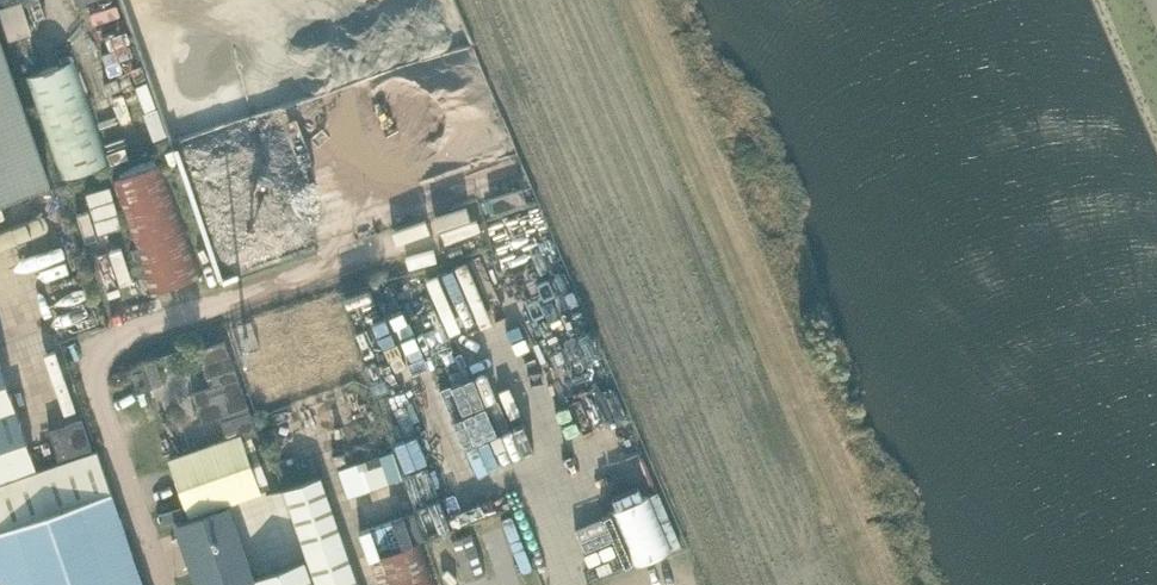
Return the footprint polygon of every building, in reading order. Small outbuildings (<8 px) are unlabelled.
[(131,22),(125,0),(108,0),(116,26),(131,22)] [(50,180),(0,33),(0,197),(50,180)] [(61,177),(110,160),(75,57),(26,74),(61,177)] [(164,159),(112,177),(149,290),(202,272),(164,159)] [(115,259),(121,288),(133,286),(128,256),(115,259)] [(139,292),(126,295),(131,313),(143,310),(139,292)] [(258,431),(246,397),(225,338),(198,347),(207,374),(211,372),(215,383),(193,390),(203,419),(210,416),(217,439),(228,435),(228,437),(229,440),(242,436),(258,431)] [(16,403),(0,358),(0,476),(37,463),(16,403)] [(153,386),(165,382),(156,358),(144,362),(146,367),(135,371),(141,389),(152,385),(153,386)] [(352,374),(360,403),(380,397),(373,368),(352,374)] [(244,381),(248,401),(264,397),(259,377),(244,381)] [(82,417),(49,428),(59,457),(91,446),(82,417)] [(466,491),(460,460),(455,461),(449,431),(426,436),(437,496),(466,491)] [(263,492),(242,436),(229,440),(228,437),(169,458),(190,516),(230,502),(263,492)] [(495,444),(505,470),(528,461),(518,436),(495,444)] [(98,448),(0,481),(0,573),(4,584),(145,584),(98,448)] [(419,448),(359,467),(367,493),(427,474),(419,448)] [(286,485),(319,584),(364,584),(325,471),(286,485)] [(447,502),(457,528),(481,518),(471,493),(447,502)] [(246,549),(230,502),(190,516),(175,521),(197,584),(258,584),(255,574),(246,549)] [(504,530),(522,584),(539,584),(545,583),(526,523),(504,530)] [(467,578),(487,571),(473,530),(453,537),(467,578)] [(422,538),(372,555),(383,584),(438,584),(422,538)] [(258,584),(318,584),(308,556),(255,574),(258,584)]
